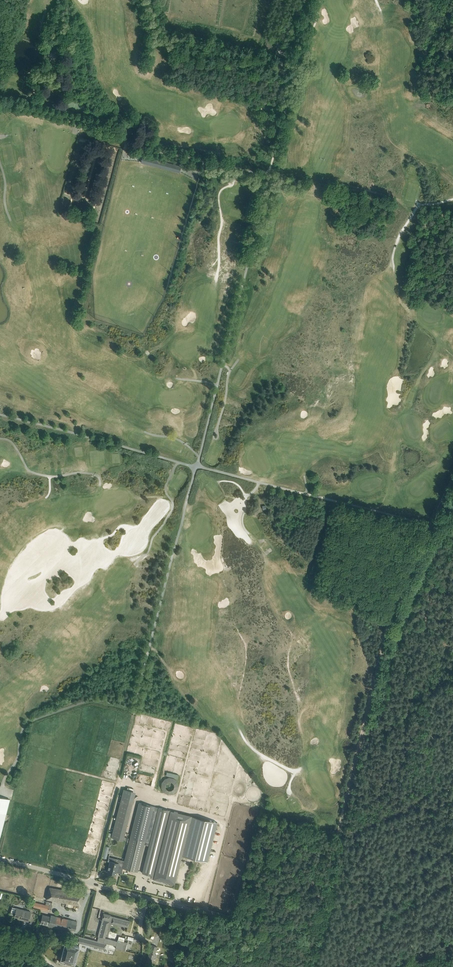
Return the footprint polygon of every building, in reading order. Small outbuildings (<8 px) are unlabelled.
[(181,166),(162,161),(161,167),(179,172),(181,166)] [(178,787),(177,782),(174,778),(169,777),(165,779),(162,783),(161,788),(164,792),(168,794),(173,794),(177,791),(178,787)] [(135,792),(123,789),(112,833),(111,837),(123,840),(135,792)] [(6,814),(10,799),(0,797),(0,813),(6,814)] [(123,867),(123,868),(137,871),(144,844),(149,846),(142,873),(154,876),(153,879),(154,879),(174,884),(182,855),(207,861),(217,822),(204,819),(192,816),(184,814),(159,808),(139,803),(131,837),(125,860),(123,867)] [(123,867),(125,860),(116,858),(115,862),(110,860),(107,872),(116,874),(118,866),(123,867)] [(47,897),(46,899),(52,900),(52,896),(57,897),(57,901),(80,905),(83,893),(49,887),(47,897)] [(49,905),(46,904),(35,901),(34,904),(33,907),(48,911),(48,909),(49,905)] [(16,909),(14,916),(20,917),(20,919),(28,921),(31,911),(22,909),(22,910),(16,909)] [(61,959),(60,962),(74,966),(75,962),(79,946),(80,942),(104,949),(105,949),(106,944),(105,944),(106,943),(116,945),(115,948),(125,950),(127,942),(124,941),(125,937),(119,936),(118,939),(117,941),(105,938),(109,922),(128,927),(129,922),(129,920),(111,915),(104,913),(102,917),(103,918),(98,936),(97,940),(79,936),(78,937),(69,935),(67,943),(65,942),(61,959)] [(48,924),(48,925),(65,930),(66,928),(75,930),(77,921),(51,915),(50,915),(49,916),(42,914),(40,922),(48,924)] [(151,945),(147,960),(146,965),(151,966),(153,962),(157,947),(151,945)]
